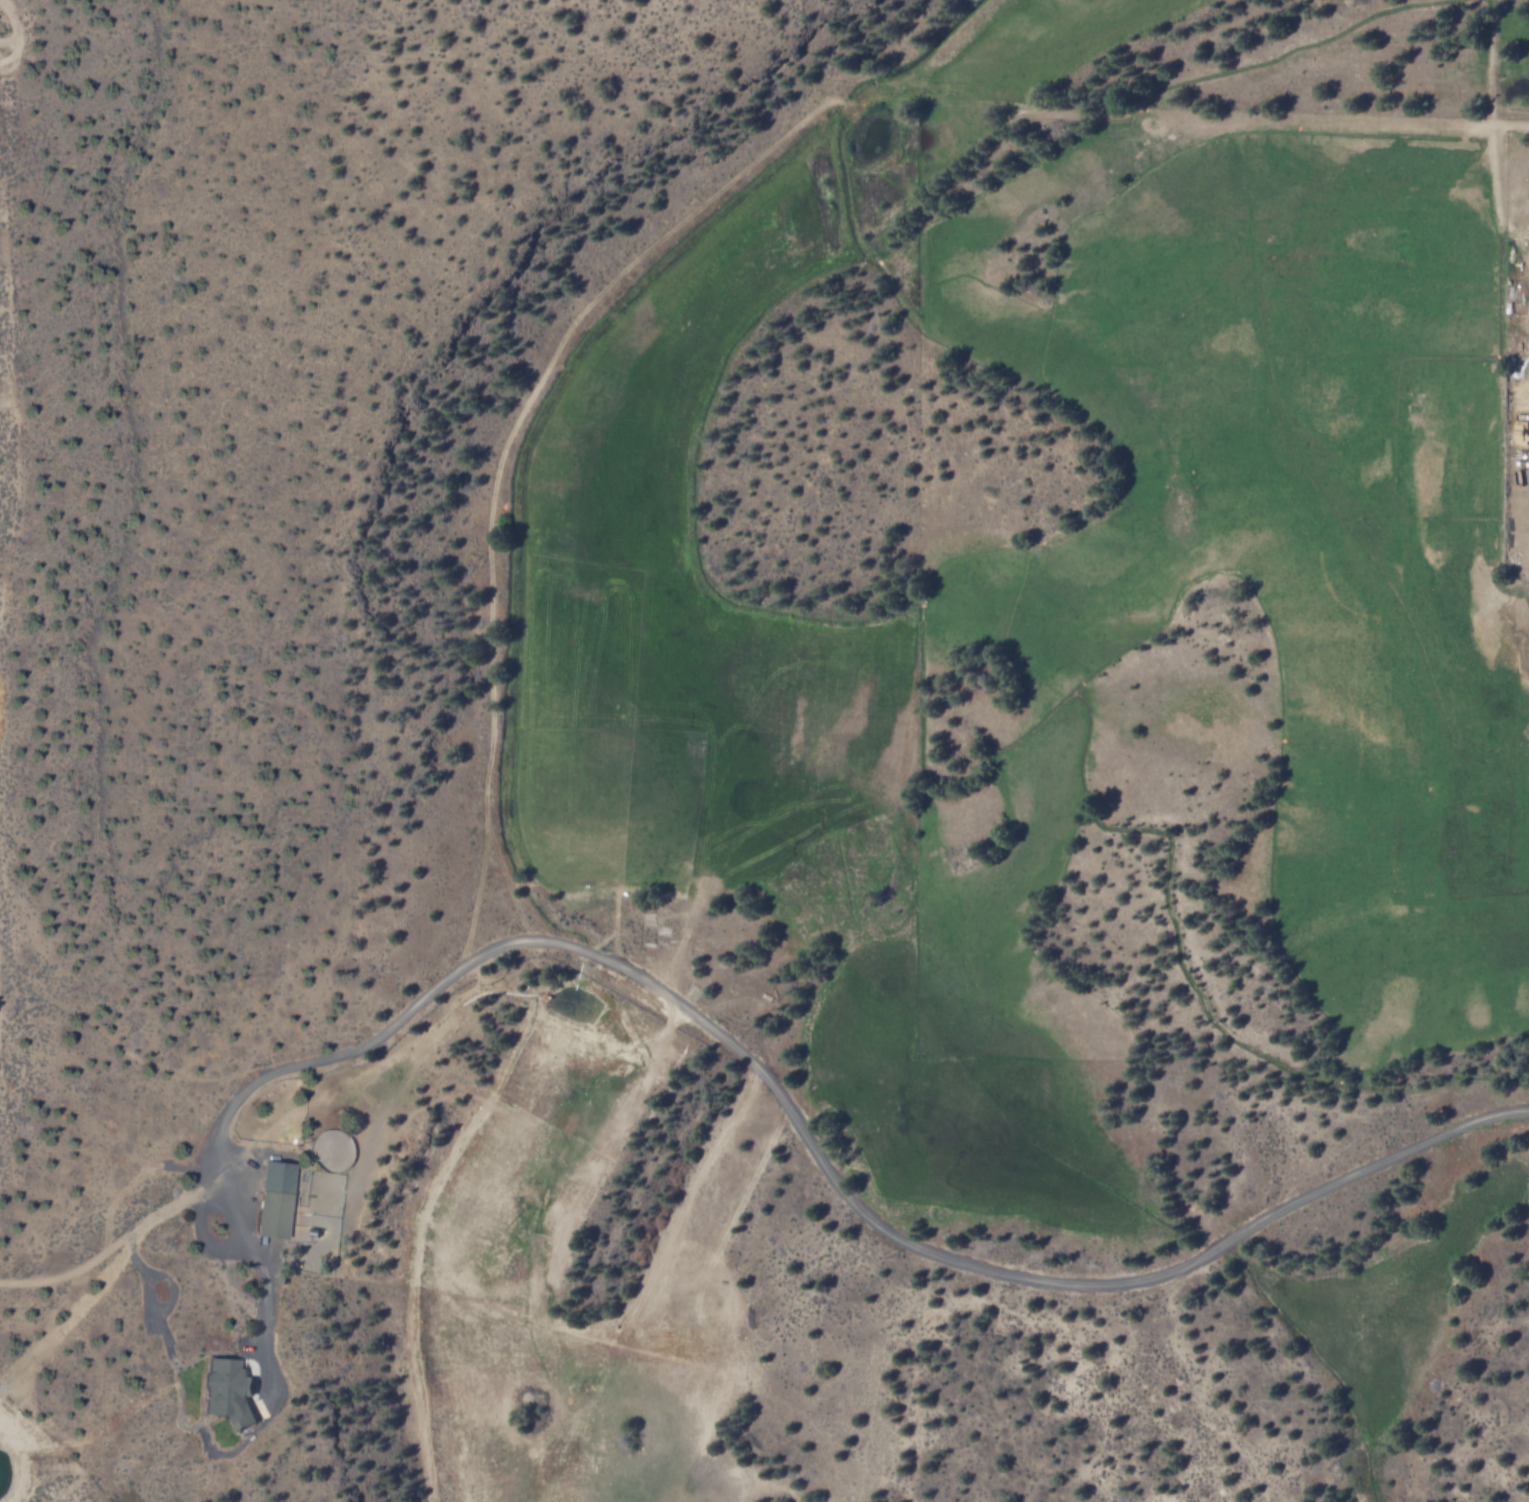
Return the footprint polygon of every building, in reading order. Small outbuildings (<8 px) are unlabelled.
[(259,1236),(291,1239),(296,1163),(264,1161),(259,1236)] [(206,1413),(232,1416),(231,1430),(247,1431),(248,1424),(249,1424),(252,1396),(253,1396),(255,1378),(243,1377),(244,1360),(212,1357),(206,1413)]
